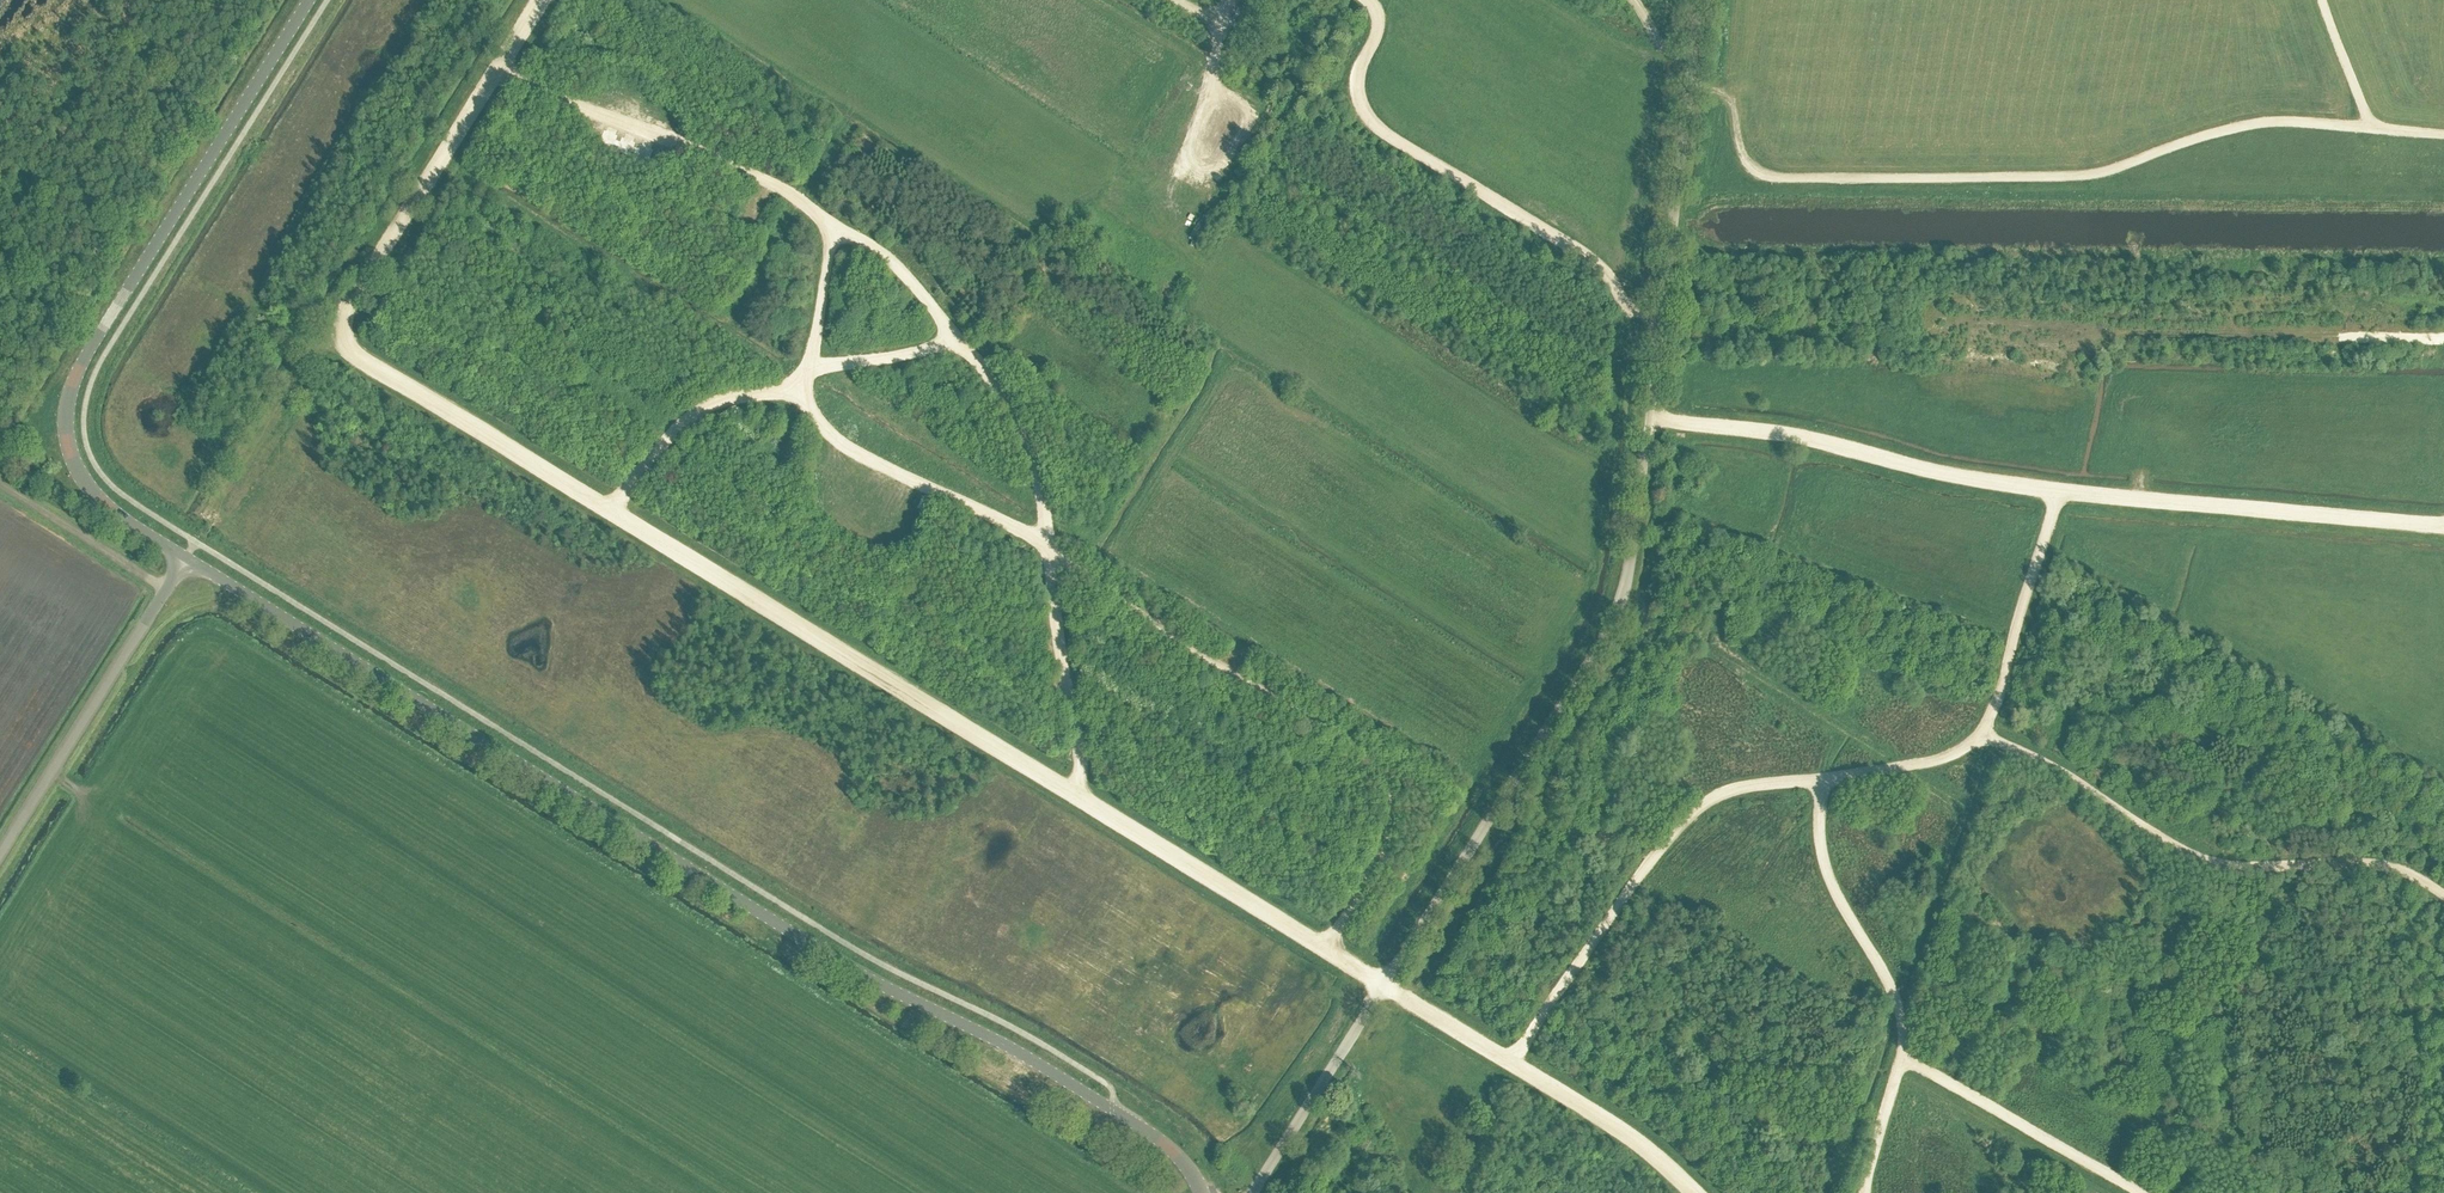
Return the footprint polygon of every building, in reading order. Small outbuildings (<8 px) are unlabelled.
[(1523,973),(1527,981),(1536,976),(1532,968),(1523,973)] [(1365,1151),(1371,1142),(1366,1139),(1361,1148),(1365,1151)]
